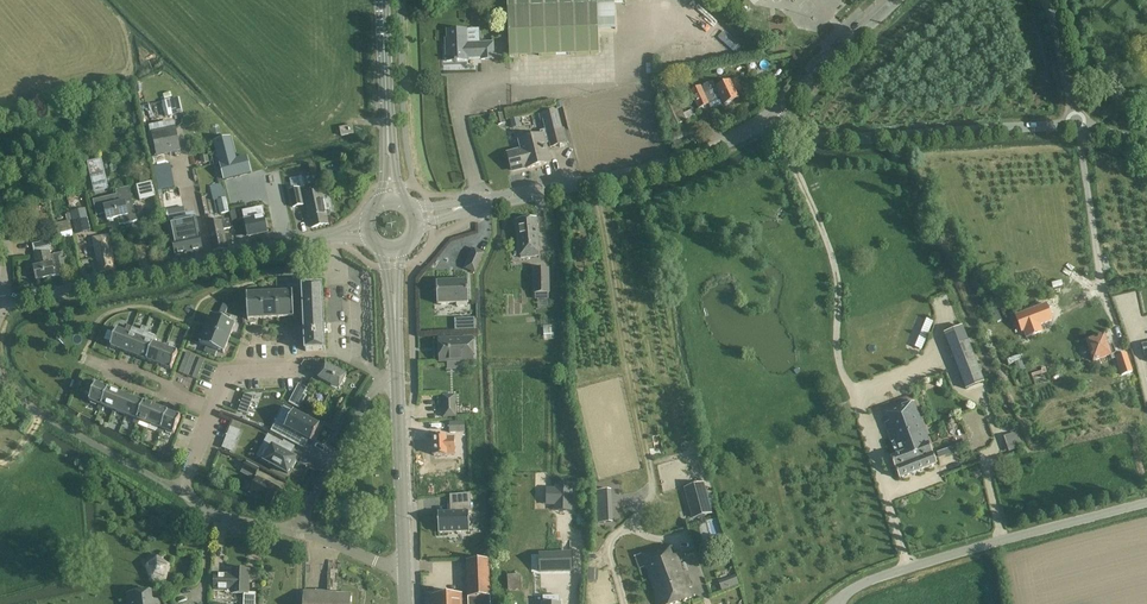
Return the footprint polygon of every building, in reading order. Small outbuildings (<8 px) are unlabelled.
[(509,56),(599,53),(598,31),(615,30),(615,2),(626,2),(626,0),(507,0),(509,56)] [(494,41),(467,43),(466,29),(447,30),(447,39),(445,39),(446,61),(468,60),(468,61),(495,60),(494,41)] [(151,74),(153,88),(171,86),(169,71),(151,74)] [(721,98),(724,105),(738,98),(736,93),(742,90),(736,78),(730,81),(730,80),(716,87),(713,81),(690,91),(697,109),(721,98)] [(169,115),(184,114),(182,97),(167,99),(169,115)] [(507,153),(511,170),(526,167),(527,168),(549,163),(545,143),(549,142),(550,148),(568,143),(564,127),(562,128),(557,109),(538,114),(540,121),(542,120),(544,129),(539,130),(540,134),(519,140),(522,149),(507,153)] [(344,137),(357,135),(355,126),(343,129),(344,137)] [(181,152),(175,128),(152,133),(157,157),(181,152)] [(213,140),(222,178),(249,171),(245,155),(234,157),(229,136),(213,140)] [(157,161),(163,194),(177,191),(171,158),(157,161)] [(89,174),(94,194),(109,190),(101,159),(87,163),(87,162),(80,163),(83,176),(89,174)] [(316,164),(309,165),(311,173),(317,172),(316,164)] [(307,204),(312,226),(328,223),(321,192),(305,195),(301,176),(289,179),(292,190),(289,191),(292,208),(304,206),(303,205),(307,204)] [(136,186),(140,201),(156,197),(152,182),(136,186)] [(217,201),(220,214),(229,212),(222,182),(210,185),(214,201),(217,201)] [(226,186),(230,203),(236,201),(232,184),(226,186)] [(118,218),(119,225),(137,220),(129,187),(116,190),(117,194),(93,200),(96,216),(105,213),(107,220),(118,218)] [(72,220),(76,235),(91,231),(85,208),(70,212),(71,214),(70,214),(71,220),(72,220)] [(245,220),(248,236),(267,232),(264,216),(263,216),(262,209),(253,211),(255,218),(245,220)] [(53,224),(57,240),(74,236),(70,220),(71,220),(70,214),(65,215),(67,220),(53,224)] [(168,222),(174,255),(203,249),(196,216),(168,222)] [(540,255),(536,217),(516,219),(520,257),(540,255)] [(207,223),(213,251),(227,248),(223,230),(231,229),(229,219),(221,221),(221,220),(207,223)] [(94,247),(99,272),(116,268),(111,244),(109,234),(92,237),(94,247)] [(33,267),(36,280),(67,273),(63,253),(52,255),(51,251),(49,241),(32,245),(36,266),(33,267)] [(467,263),(464,270),(475,275),(478,268),(467,263)] [(535,293),(535,299),(549,299),(549,293),(550,293),(549,268),(533,269),(533,293),(535,293)] [(458,303),(458,305),(469,305),(468,281),(437,282),(438,304),(458,303)] [(319,283),(302,284),(305,351),(322,350),(319,283)] [(262,292),(263,305),(278,304),(277,291),(262,292)] [(277,291),(278,304),(293,303),(292,291),(277,291)] [(246,293),(247,305),(263,305),(262,292),(246,293)] [(293,303),(278,304),(278,317),(294,316),(293,303)] [(278,304),(263,305),(263,317),(278,317),(278,304)] [(1051,304),(1020,314),(1026,330),(1028,329),(1030,335),(1046,330),(1043,324),(1056,320),(1051,304)] [(263,305),(247,305),(248,318),(263,317),(263,305)] [(217,318),(211,315),(206,330),(217,335),(223,320),(217,318)] [(477,328),(477,317),(455,317),(456,328),(477,328)] [(543,325),(543,340),(554,340),(553,328),(557,328),(556,319),(552,319),(552,325),(543,325)] [(933,321),(926,319),(914,347),(921,350),(933,321)] [(223,320),(217,335),(229,339),(235,325),(229,322),(223,320)] [(948,347),(965,389),(985,381),(968,339),(967,339),(962,326),(944,333),(949,347),(948,347)] [(150,329),(146,328),(143,335),(135,356),(147,361),(153,344),(156,337),(148,334),(150,329)] [(123,351),(129,334),(131,330),(128,329),(127,333),(125,333),(124,331),(120,329),(118,330),(117,329),(110,346),(123,351)] [(217,335),(206,330),(200,344),(206,347),(212,349),(217,335)] [(139,338),(129,334),(123,351),(135,356),(143,335),(140,334),(139,338)] [(229,339),(217,335),(212,349),(217,351),(224,354),(229,339)] [(1086,341),(1093,360),(1115,353),(1112,344),(1108,346),(1104,335),(1086,341)] [(473,363),(472,360),(474,360),(473,339),(440,340),(441,362),(464,361),(464,363),(473,363)] [(159,365),(167,344),(164,343),(163,347),(153,344),(147,361),(159,365)] [(169,345),(167,344),(159,365),(171,370),(178,353),(176,353),(176,351),(171,349),(170,350),(168,349),(169,345)] [(346,375),(326,364),(318,378),(339,389),(346,375)] [(97,409),(100,410),(108,389),(96,384),(89,401),(90,402),(91,404),(95,405),(97,404),(99,405),(97,409)] [(307,389),(299,384),(289,402),(299,408),(306,395),(304,394),(307,389)] [(104,407),(113,411),(120,394),(108,389),(100,410),(103,411),(104,407)] [(116,412),(125,415),(132,398),(120,394),(113,411),(112,415),(115,416),(116,412)] [(456,417),(455,394),(443,395),(444,417),(456,417)] [(133,423),(136,424),(144,403),(132,398),(125,415),(135,419),(133,423)] [(927,443),(930,442),(914,400),(901,405),(901,406),(886,412),(889,421),(884,423),(896,455),(890,457),(891,459),(888,461),(891,468),(894,467),(899,479),(936,464),(927,443)] [(140,421),(149,425),(156,408),(144,403),(136,424),(138,425),(140,421)] [(293,432),(310,442),(319,425),(283,406),(269,430),(288,441),(293,432)] [(157,432),(160,433),(168,412),(156,408),(149,425),(159,428),(157,432)] [(168,412),(160,433),(162,434),(164,430),(166,431),(166,433),(171,435),(172,434),(174,434),(180,417),(168,412)] [(464,431),(464,422),(450,422),(450,432),(464,431)] [(240,432),(231,428),(223,448),(232,451),(240,432)] [(1017,432),(1005,436),(1010,451),(1022,447),(1017,432)] [(283,444),(268,435),(263,446),(270,450),(264,461),(288,474),(291,468),(292,469),(296,461),(295,460),(296,459),(280,450),(283,444)] [(452,438),(431,439),(432,457),(453,456),(452,438)] [(247,462),(242,471),(254,477),(259,468),(247,462)] [(258,479),(250,494),(271,505),(279,490),(258,479)] [(712,513),(704,483),(683,488),(692,519),(712,513)] [(575,512),(574,486),(558,486),(558,513),(575,512)] [(471,493),(450,494),(451,511),(438,512),(439,532),(469,531),(469,512),(471,512),(471,493)] [(659,603),(675,603),(692,598),(689,588),(692,587),(688,576),(685,577),(677,555),(671,554),(668,544),(635,556),(639,569),(646,566),(659,603)] [(144,567),(150,582),(167,581),(170,565),(158,557),(157,558),(153,553),(143,562),(146,566),(144,567)] [(540,563),(540,572),(572,571),(571,554),(548,554),(548,563),(540,563)] [(467,566),(468,603),(490,603),(490,565),(467,566)] [(257,593),(249,593),(249,570),(233,570),(233,575),(214,575),(214,592),(232,592),(232,596),(244,596),(244,603),(256,603),(257,593)] [(739,574),(721,578),(723,589),(741,586),(739,574)] [(129,603),(160,603),(160,599),(151,600),(150,591),(128,592),(129,603)] [(350,593),(304,592),(303,603),(350,603),(350,593)] [(462,593),(431,594),(431,603),(463,603),(462,593)] [(542,603),(561,603),(561,602),(560,602),(560,596),(543,596),(543,603),(542,603)]
